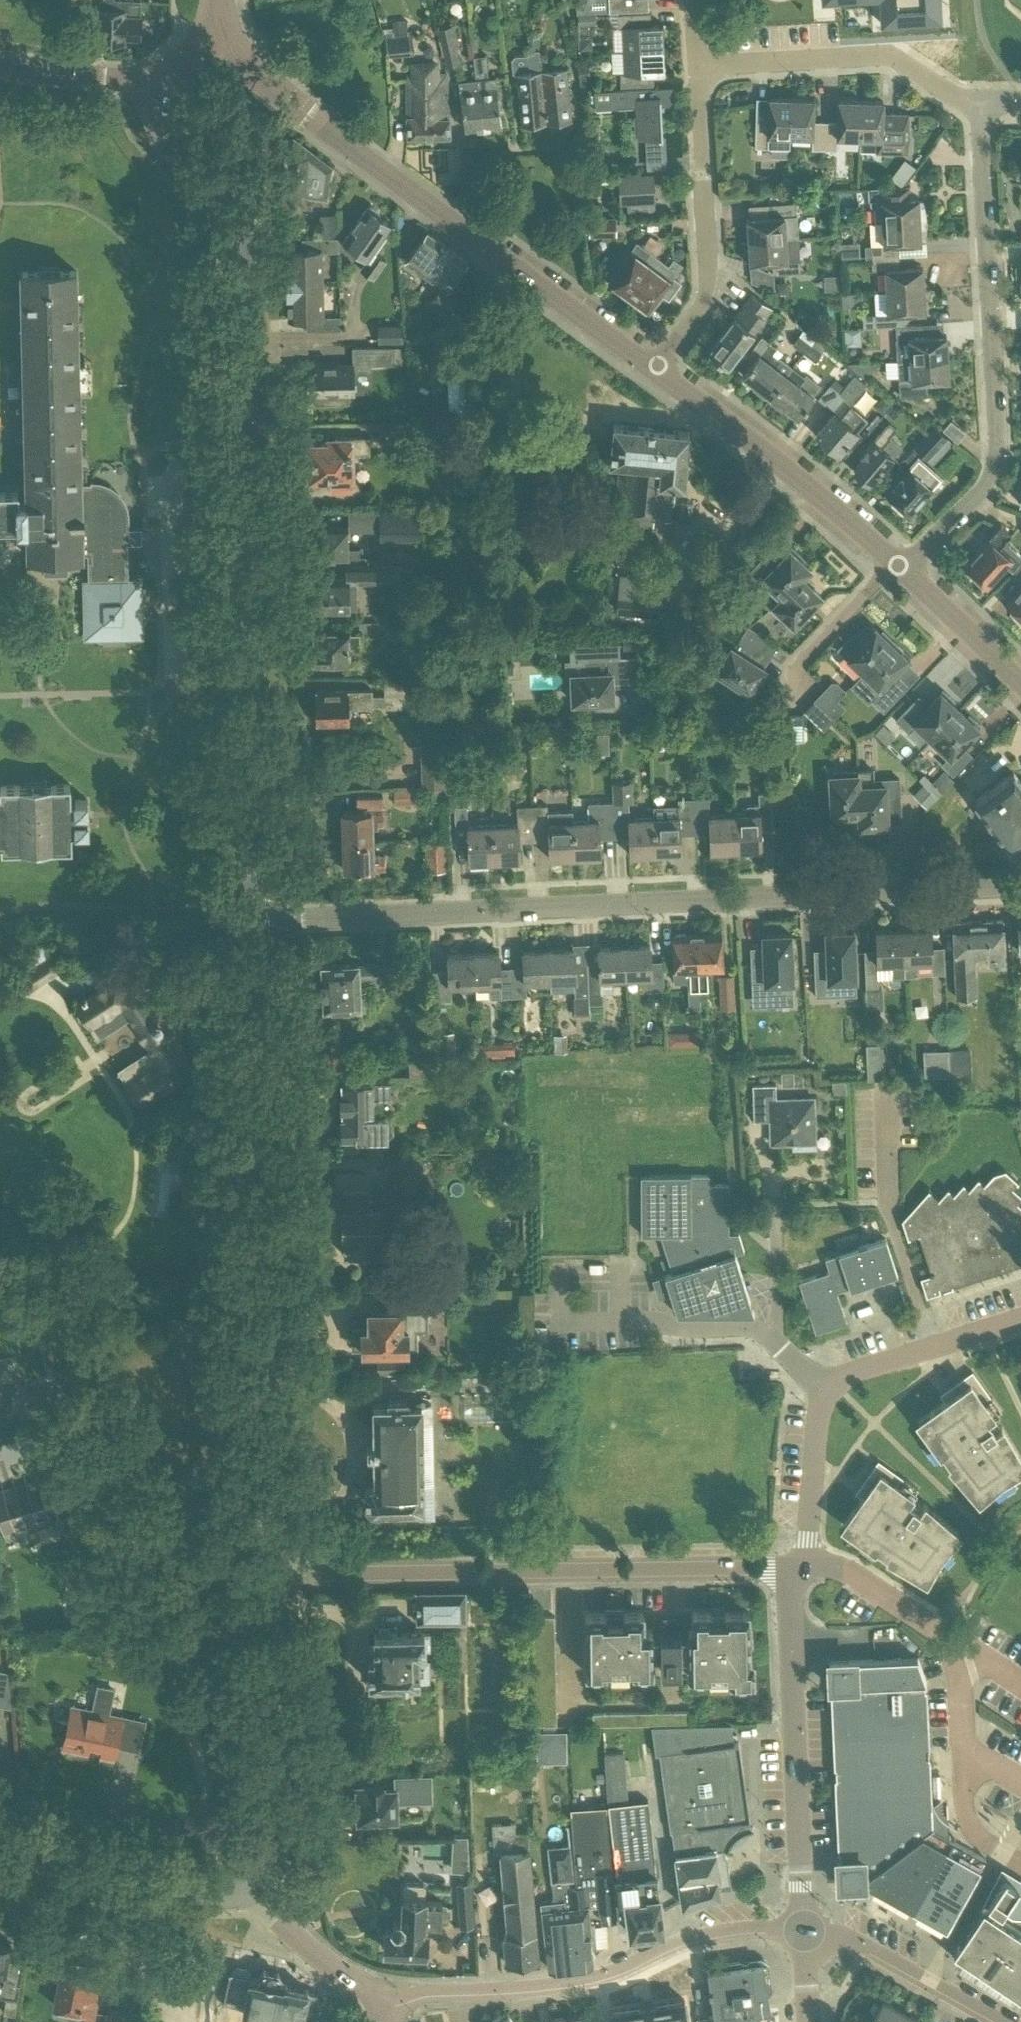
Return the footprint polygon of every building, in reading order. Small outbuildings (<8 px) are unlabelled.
[(99,40),(125,41),(126,37),(141,38),(143,0),(101,0),(99,40)] [(608,11),(648,9),(647,0),(607,0),(608,11)] [(881,23),(942,20),(941,0),(880,0),(881,23)] [(621,27),(622,50),(662,48),(661,24),(650,24),(649,12),(616,14),(617,27),(621,27)] [(577,15),(578,25),(594,24),(593,14),(577,15)] [(385,35),(387,52),(413,49),(410,33),(408,33),(407,21),(394,22),(394,28),(395,34),(385,35)] [(438,28),(447,66),(461,62),(454,25),(438,28)] [(780,46),(791,46),(791,31),(780,31),(780,46)] [(579,39),(580,52),(592,51),(592,38),(579,39)] [(663,72),(662,48),(622,50),(623,73),(619,73),(620,86),(630,86),(629,73),(663,72)] [(545,121),(541,71),(540,71),(538,50),(530,51),(527,55),(513,56),(510,59),(512,74),(515,74),(520,124),(545,121)] [(473,58),(476,79),(482,128),(500,126),(494,77),(487,77),(485,56),(473,58)] [(406,75),(407,139),(429,138),(449,137),(446,74),(439,74),(438,63),(426,64),(410,65),(411,75),(406,75)] [(541,71),(545,121),(570,118),(565,68),(541,71)] [(579,69),(581,86),(590,85),(588,68),(579,69)] [(482,128),(476,79),(458,81),(464,130),(482,128)] [(595,103),(595,108),(636,106),(637,138),(644,138),(645,158),(665,157),(664,135),(661,136),(660,105),(673,104),(672,87),(594,91),(594,95),(594,97),(595,103)] [(789,135),(790,98),(768,97),(767,120),(755,119),(754,147),(788,148),(789,135)] [(810,149),(823,149),(824,121),(812,121),(813,99),(790,98),(789,135),(811,136),(810,149)] [(824,121),(823,149),(835,150),(836,136),(858,137),(859,100),(837,100),(837,122),(824,121)] [(859,100),(858,137),(858,150),(905,152),(906,114),(881,113),(882,101),(859,100)] [(731,115),(720,115),(720,130),(731,130),(731,115)] [(283,195),(301,198),(301,192),(328,197),(333,167),(294,137),(285,140),(283,195)] [(619,177),(620,203),(656,201),(654,175),(619,177)] [(882,221),(918,219),(927,219),(927,216),(925,212),(924,207),(924,201),(924,200),(919,200),(919,198),(911,198),(911,185),(902,185),(868,187),(869,201),(871,200),(871,205),(875,207),(875,222),(882,221)] [(619,190),(603,190),(603,213),(619,213),(619,190)] [(746,218),(747,240),(783,239),(794,238),(796,238),(795,203),(767,204),(767,217),(746,218)] [(343,240),(369,259),(363,267),(376,276),(386,261),(374,252),(394,224),(368,206),(343,240)] [(586,221),(587,238),(614,236),(613,219),(586,221)] [(870,245),(871,257),(898,255),(897,243),(921,242),(920,239),(925,239),(925,238),(926,234),(926,231),(927,227),(927,224),(927,219),(918,219),(882,221),(884,244),(870,245)] [(428,230),(407,258),(447,288),(468,259),(428,230)] [(326,237),(326,251),(340,251),(340,237),(326,237)] [(783,239),(747,240),(747,248),(742,248),(743,260),(748,259),(748,262),(769,261),(770,274),(798,273),(797,260),(795,260),(794,238),(783,239)] [(671,268),(668,266),(638,243),(610,281),(611,282),(610,284),(620,292),(622,290),(631,297),(649,273),(652,275),(655,270),(664,277),(671,268)] [(287,271),(288,284),(323,283),(323,249),(288,250),(289,271),(287,271)] [(898,255),(871,257),(872,270),(885,269),(887,291),(922,289),(921,267),(899,268),(898,255)] [(681,265),(673,259),(668,266),(671,268),(664,277),(655,270),(652,275),(649,273),(631,297),(645,307),(647,307),(648,307),(651,306),(652,304),(659,294),(668,300),(681,283),(672,276),(681,265)] [(131,506),(103,482),(81,481),(76,269),(22,270),(27,501),(19,501),(18,491),(0,492),(0,528),(27,527),(28,556),(88,554),(89,585),(84,585),(85,633),(90,633),(90,638),(138,636),(138,631),(143,631),(142,583),(137,583),(136,578),(128,579),(128,543),(130,543),(131,506)] [(323,283),(288,284),(288,297),(289,297),(290,318),(324,317),(323,283)] [(785,283),(777,283),(778,294),(789,293),(788,286),(785,283)] [(431,301),(462,324),(461,303),(441,288),(431,301)] [(924,312),(922,289),(887,291),(888,313),(863,314),(864,327),(894,326),(902,325),(901,313),(924,312)] [(753,294),(745,304),(760,315),(764,318),(771,308),(767,305),(753,294)] [(737,315),(735,317),(753,332),(755,330),(764,318),(760,315),(745,304),(737,315)] [(328,315),(328,329),(341,329),(341,315),(328,315)] [(734,317),(708,351),(727,366),(736,354),(744,361),(750,353),(742,347),(753,332),(735,317),(734,317)] [(896,360),(946,357),(945,335),(923,336),(922,324),(902,325),(894,326),(896,360)] [(378,326),(378,340),(402,340),(402,325),(378,326)] [(792,345),(803,353),(810,344),(814,338),(803,329),(792,345)] [(872,334),(856,334),(856,351),(872,351),(872,334)] [(810,344),(803,353),(814,362),(821,352),(810,344)] [(353,346),(353,364),(396,363),(396,346),(353,346)] [(749,367),(742,375),(756,385),(753,389),(764,397),(767,394),(770,396),(786,375),(793,366),(780,356),(779,358),(773,365),(759,354),(758,354),(755,357),(750,353),(744,361),(743,361),(748,365),(747,366),(749,367)] [(947,380),(946,357),(896,360),(899,395),(926,393),(925,381),(947,380)] [(354,392),(353,364),(308,364),(308,370),(303,372),(302,377),(302,381),(304,385),(308,387),(308,393),(313,393),(313,400),(316,403),(347,402),(350,399),(350,392),(354,392)] [(772,397),(769,400),(782,410),(784,407),(798,417),(814,396),(799,385),(805,376),(793,366),(786,375),(770,396),(772,397)] [(839,393),(838,394),(845,400),(849,404),(866,384),(855,376),(855,375),(844,387),(839,393)] [(366,401),(381,403),(384,385),(369,382),(366,401)] [(849,404),(845,400),(815,434),(838,454),(868,419),(849,404)] [(894,419),(901,411),(893,404),(886,412),(894,419)] [(380,422),(381,434),(421,433),(421,421),(380,422)] [(888,421),(861,453),(863,456),(854,467),(857,470),(856,472),(866,480),(868,478),(871,480),(900,447),(889,437),(896,428),(888,421)] [(432,446),(451,445),(451,423),(431,423),(432,446)] [(611,461),(621,462),(615,513),(622,514),(621,521),(654,525),(654,517),(692,521),(694,503),(674,501),(676,485),(685,486),(691,431),(615,423),(611,461)] [(953,442),(934,425),(914,447),(932,464),(953,442)] [(310,443),(311,477),(330,476),(330,480),(331,480),(331,494),(353,493),(352,480),(354,480),(353,451),(369,451),(368,436),(328,437),(328,443),(310,443)] [(898,504),(898,507),(903,512),(906,511),(908,513),(931,488),(933,489),(943,479),(918,457),(909,467),(910,468),(902,476),(900,475),(892,484),(894,486),(887,494),(898,504)] [(380,508),(380,535),(421,534),(420,507),(380,508)] [(470,518),(472,534),(483,533),(481,517),(470,518)] [(966,565),(973,572),(973,578),(980,584),(984,582),(985,583),(1005,563),(1008,559),(1016,566),(1020,561),(1020,555),(1009,543),(1004,539),(1006,537),(1009,534),(999,525),(986,538),(979,546),(980,550),(966,565)] [(359,547),(347,547),(347,526),(312,527),(313,557),(359,556),(359,547)] [(771,607),(804,573),(810,567),(801,558),(803,556),(792,545),(768,569),(758,560),(746,572),(756,582),(751,588),(771,607)] [(43,580),(83,580),(83,563),(43,563),(43,580)] [(313,578),(314,610),(348,609),(348,608),(357,608),(357,583),(400,582),(399,566),(348,567),(348,577),(313,578)] [(804,573),(771,607),(778,615),(781,611),(793,623),(821,594),(812,585),(814,583),(804,573)] [(643,614),(654,615),(656,596),(645,595),(646,580),(620,577),(619,592),(617,611),(643,614)] [(1007,604),(1016,613),(1014,616),(1020,623),(1020,589),(1007,604)] [(314,631),(315,662),(349,661),(349,644),(360,643),(360,636),(398,636),(398,638),(429,638),(429,621),(397,622),(398,625),(384,625),(383,622),(359,622),(360,631),(349,631),(349,630),(314,631)] [(839,646),(863,669),(893,638),(883,628),(880,631),(871,622),(857,636),(853,632),(839,646)] [(742,636),(762,649),(767,640),(747,627),(742,636)] [(624,648),(640,648),(640,635),(624,636),(624,648)] [(755,660),(762,649),(742,636),(734,647),(731,645),(716,669),(720,671),(718,674),(731,683),(733,680),(753,692),(761,679),(758,677),(765,667),(755,660)] [(893,638),(863,669),(882,687),(872,698),(883,709),(905,685),(895,676),(910,660),(901,651),(903,648),(893,638)] [(572,672),(573,700),(592,699),(593,703),(608,702),(608,699),(613,698),(612,684),(638,683),(637,655),(619,656),(618,642),(571,644),(571,658),(584,657),(584,671),(572,672)] [(386,694),(373,694),(373,688),(316,690),(316,721),(350,721),(350,706),(373,706),(373,704),(386,704),(386,706),(425,705),(424,679),(385,679),(386,694)] [(825,687),(825,688),(824,688),(815,698),(835,717),(846,706),(836,697),(825,687)] [(914,719),(931,736),(959,707),(952,701),(954,698),(943,687),(924,707),(914,698),(896,717),(906,727),(914,719)] [(834,718),(835,717),(815,698),(804,709),(825,728),(834,718)] [(959,707),(931,736),(928,739),(947,757),(942,762),(952,772),(971,752),(961,743),(980,723),(969,713),(967,715),(959,707)] [(804,742),(803,716),(789,717),(790,743),(804,742)] [(708,729),(724,729),(724,718),(708,719),(708,729)] [(754,719),(735,720),(736,736),(755,735),(754,719)] [(638,721),(626,722),(626,737),(639,736),(638,721)] [(668,738),(667,723),(655,724),(656,739),(668,738)] [(559,727),(560,743),(570,742),(569,727),(559,727)] [(422,740),(422,758),(444,758),(443,740),(422,740)] [(993,762),(982,752),(941,796),(951,806),(993,762)] [(444,784),(444,758),(422,758),(423,785),(444,784)] [(857,768),(859,815),(859,824),(872,823),(872,827),(888,826),(886,795),(900,794),(899,776),(884,777),(884,783),(873,783),(873,767),(857,768)] [(859,815),(857,768),(834,769),(834,773),(830,773),(832,813),(845,812),(845,816),(859,815)] [(955,778),(944,769),(933,781),(943,791),(955,778)] [(987,812),(1010,843),(1020,835),(1020,779),(1014,770),(977,799),(987,812)] [(2,842),(2,848),(72,846),(71,831),(89,830),(88,798),(70,799),(70,783),(1,785),(1,791),(0,791),(0,842),(2,842)] [(613,800),(615,834),(630,834),(631,853),(656,852),(654,815),(630,816),(629,804),(634,804),(633,784),(613,785),(613,800)] [(928,807),(937,798),(922,784),(913,793),(928,807)] [(394,788),(395,805),(419,803),(418,787),(394,788)] [(746,811),(736,812),(737,848),(762,847),(761,828),(773,827),(772,791),(759,791),(760,802),(748,802),(746,805),(746,811)] [(343,811),(344,839),(372,838),(372,823),(384,823),(383,793),(357,793),(357,810),(343,811)] [(694,797),(695,830),(710,830),(711,850),(737,848),(736,812),(711,813),(710,796),(694,797)] [(654,807),(654,815),(656,852),(682,851),(681,831),(695,830),(694,797),(679,797),(679,806),(654,807)] [(615,834),(613,800),(588,801),(588,818),(573,819),(575,856),(600,855),(600,835),(615,834)] [(575,856),(573,819),(573,808),(548,809),(548,803),(532,804),(534,838),(549,838),(550,857),(575,856)] [(494,859),(493,823),(468,824),(467,804),(455,805),(456,842),(468,842),(469,861),(494,859)] [(518,822),(493,823),(494,859),(520,858),(519,839),(534,838),(532,804),(517,805),(518,822)] [(372,838),(344,839),(345,869),(385,867),(385,854),(373,854),(372,838)] [(428,842),(428,871),(446,871),(445,842),(428,842)] [(979,919),(980,956),(989,956),(989,964),(1006,963),(1004,918),(979,919)] [(980,956),(979,919),(954,920),(957,996),(977,995),(976,964),(973,964),(973,957),(980,956)] [(817,994),(831,993),(830,978),(857,976),(854,929),(848,929),(848,925),(833,926),(833,929),(827,930),(828,963),(815,964),(817,994)] [(904,928),(906,976),(919,976),(918,962),(932,961),(932,969),(945,968),(944,946),(932,947),(931,927),(904,928)] [(906,976),(904,928),(877,929),(878,949),(865,950),(866,990),(879,989),(878,963),(892,963),(893,977),(906,976)] [(791,931),(764,933),(765,958),(762,961),(752,961),(753,997),(768,996),(768,991),(794,989),(791,931)] [(698,934),(700,988),(708,988),(708,967),(722,966),(721,933),(698,934)] [(700,988),(698,934),(674,935),(675,983),(690,982),(691,988),(700,988)] [(14,962),(32,989),(62,970),(45,943),(14,962)] [(625,945),(626,976),(650,975),(651,989),(664,988),(663,959),(651,959),(650,944),(625,945)] [(600,962),(588,962),(590,1004),(603,1003),(603,993),(612,992),(611,977),(626,976),(625,945),(599,946),(600,962)] [(575,947),(550,948),(551,980),(552,991),(575,990),(576,997),(572,998),(573,1015),(590,1014),(590,1004),(588,962),(575,963),(575,947)] [(524,966),(512,966),(513,995),(527,995),(526,981),(551,980),(550,948),(523,949),(524,966)] [(500,951),(474,952),(475,984),(490,983),(490,996),(513,995),(512,966),(500,967),(500,951)] [(475,984),(474,952),(448,953),(449,969),(437,969),(438,999),(452,998),(451,985),(475,984)] [(392,962),(360,964),(360,962),(322,964),(324,1009),(362,1007),(360,978),(379,977),(379,983),(393,983),(392,962)] [(75,1002),(78,1006),(78,1010),(79,1014),(80,1017),(85,1022),(89,1022),(101,1041),(133,1020),(153,1050),(121,1071),(129,1084),(128,1088),(129,1092),(135,1098),(139,1099),(141,1102),(182,1075),(169,1055),(182,1047),(175,1036),(187,1028),(162,990),(150,998),(143,987),(130,995),(117,975),(75,1002)] [(720,976),(722,1009),(733,1009),(732,975),(720,976)] [(440,1032),(441,1057),(455,1057),(454,1033),(440,1032)] [(684,1034),(670,1034),(670,1048),(685,1047),(684,1034)] [(557,1053),(568,1052),(567,1036),(556,1036),(557,1053)] [(515,1044),(481,1045),(482,1056),(516,1054),(515,1044)] [(868,1045),(869,1079),(885,1078),(884,1044),(883,1044),(868,1045)] [(948,1049),(949,1075),(969,1074),(968,1048),(948,1049)] [(949,1075),(948,1049),(923,1050),(924,1076),(949,1075)] [(424,1062),(390,1063),(391,1079),(425,1078),(424,1062)] [(793,1084),(793,1072),(781,1072),(781,1084),(793,1084)] [(344,1145),(348,1149),(365,1149),(370,1145),(369,1135),(386,1135),(392,1130),(392,1123),(386,1117),(378,1117),(378,1104),(380,1103),(380,1099),(392,1098),(391,1081),(342,1082),(343,1118),(341,1118),(341,1136),(344,1136),(344,1145)] [(752,1083),(753,1119),(770,1119),(771,1142),(815,1141),(814,1097),(776,1098),(776,1083),(752,1083)] [(481,1148),(499,1147),(498,1136),(481,1136),(481,1148)] [(396,1171),(416,1171),(419,1171),(419,1155),(396,1156),(396,1171)] [(908,1238),(918,1235),(931,1272),(928,1272),(929,1274),(921,1277),(927,1295),(941,1291),(941,1290),(943,1290),(953,1287),(953,1286),(1020,1264),(1020,1205),(1018,1202),(1020,1199),(1020,1194),(1013,1187),(1017,1184),(1019,1182),(1005,1169),(993,1173),(984,1183),(978,1178),(969,1189),(963,1183),(954,1193),(948,1188),(938,1198),(929,1190),(902,1219),(908,1238)] [(416,1171),(396,1171),(394,1171),(394,1185),(415,1185),(416,1171)] [(641,1175),(641,1235),(660,1235),(672,1273),(665,1275),(677,1315),(726,1315),(726,1307),(749,1300),(735,1254),(744,1252),(739,1234),(729,1234),(729,1185),(691,1185),(691,1175),(641,1175)] [(345,1208),(343,1208),(344,1236),(346,1236),(346,1255),(371,1254),(371,1258),(391,1258),(391,1254),(391,1253),(402,1253),(402,1235),(395,1235),(395,1207),(390,1207),(376,1207),(369,1207),(368,1190),(345,1190),(345,1208)] [(847,1321),(838,1292),(851,1288),(851,1287),(896,1272),(885,1238),(825,1257),(829,1271),(800,1280),(816,1331),(847,1321)] [(411,1288),(410,1269),(399,1269),(399,1288),(411,1288)] [(419,1291),(395,1292),(395,1301),(419,1301),(419,1291)] [(353,1328),(354,1347),(363,1347),(363,1348),(409,1347),(409,1328),(428,1328),(428,1308),(371,1309),(371,1327),(363,1327),(363,1328),(353,1328)] [(522,1354),(512,1354),(508,1358),(508,1370),(522,1370),(522,1354)] [(379,1372),(408,1372),(407,1355),(379,1356),(379,1372)] [(950,1463),(979,1497),(994,1485),(1000,1479),(1020,1467),(1020,1458),(1002,1425),(996,1429),(988,1419),(1002,1410),(993,1397),(992,1397),(973,1370),(948,1388),(953,1395),(919,1420),(950,1463)] [(502,1373),(502,1398),(517,1398),(517,1373),(502,1373)] [(373,1506),(421,1505),(421,1516),(435,1516),(433,1404),(422,1404),(422,1403),(409,1403),(409,1397),(389,1398),(389,1403),(374,1403),(376,1482),(373,1482),(367,1488),(367,1502),(373,1506)] [(844,1524),(887,1555),(926,1578),(936,1561),(940,1553),(946,1547),(958,1532),(924,1502),(920,1508),(909,1500),(919,1487),(906,1479),(879,1459),(861,1485),(868,1490),(844,1524)] [(4,1530),(14,1527),(17,1535),(30,1531),(27,1522),(51,1515),(50,1513),(59,1510),(60,1514),(74,1510),(63,1473),(47,1478),(49,1483),(41,1485),(40,1481),(10,1491),(14,1503),(0,1508),(0,1517),(4,1530)] [(480,1538),(494,1538),(494,1528),(480,1528),(480,1538)] [(101,1585),(114,1582),(110,1569),(98,1572),(101,1585)] [(416,1623),(466,1623),(466,1590),(416,1591),(416,1623)] [(689,1628),(689,1676),(731,1675),(731,1681),(754,1681),(754,1659),(750,1659),(750,1642),(745,1642),(745,1630),(750,1630),(749,1610),(724,1611),(724,1616),(711,1616),(711,1611),(692,1611),(693,1628),(689,1628)] [(586,1613),(587,1673),(606,1672),(606,1669),(634,1668),(634,1672),(653,1672),(652,1629),(644,1629),(644,1612),(623,1612),(624,1617),(606,1617),(606,1612),(586,1613)] [(361,1657),(362,1683),(370,1683),(371,1693),(391,1693),(390,1682),(428,1681),(428,1660),(420,1660),(419,1649),(431,1649),(431,1633),(426,1633),(426,1632),(369,1633),(369,1657),(361,1657)] [(661,1634),(661,1670),(682,1670),(681,1634),(661,1634)] [(839,1886),(858,1886),(860,1886),(864,1886),(867,1887),(871,1889),(946,1931),(987,1859),(947,1836),(946,1820),(944,1818),(941,1816),(939,1814),(938,1811),(936,1808),(935,1806),(934,1803),(933,1800),(932,1797),(932,1794),(927,1682),(918,1657),(829,1661),(837,1827),(839,1886)] [(95,1698),(92,1713),(72,1708),(63,1747),(88,1753),(91,1740),(103,1742),(100,1755),(113,1758),(117,1743),(141,1749),(146,1725),(110,1717),(113,1702),(112,1702),(115,1689),(104,1686),(101,1700),(95,1698)] [(626,1724),(642,1724),(642,1712),(626,1713),(626,1724)] [(642,1724),(658,1724),(658,1712),(642,1712),(642,1724)] [(658,1724),(674,1724),(674,1712),(658,1712),(658,1724)] [(674,1712),(674,1724),(690,1724),(690,1712),(674,1712)] [(594,1725),(610,1725),(610,1713),(594,1713),(594,1725)] [(610,1725),(626,1724),(626,1713),(610,1713),(610,1725)] [(728,1851),(729,1847),(733,1840),(734,1839),(740,1834),(741,1833),(751,1830),(753,1829),(753,1828),(751,1828),(749,1820),(750,1820),(740,1741),(733,1741),(731,1724),(652,1725),(656,1753),(660,1753),(670,1830),(674,1830),(677,1853),(676,1853),(683,1904),(721,1893),(720,1890),(732,1888),(728,1856),(725,1856),(724,1848),(727,1849),(726,1850),(728,1851)] [(606,1754),(607,1773),(607,1776),(626,1774),(624,1753),(606,1754)] [(607,1776),(607,1773),(598,1773),(599,1782),(607,1782),(607,1776)] [(385,1784),(358,1784),(359,1819),(384,1819),(384,1823),(397,1822),(396,1818),(399,1818),(398,1802),(414,1801),(433,1801),(432,1778),(397,1779),(397,1787),(385,1787),(385,1784)] [(627,1910),(630,1932),(663,1929),(658,1875),(657,1875),(649,1799),(608,1804),(616,1879),(614,1879),(617,1911),(627,1910)] [(596,1863),(611,1862),(606,1804),(573,1807),(573,1827),(569,1827),(572,1847),(575,1879),(568,1880),(568,1887),(571,1907),(574,1907),(576,1922),(571,1923),(575,1954),(576,1954),(577,1965),(595,1963),(593,1947),(596,1946),(593,1923),(603,1921),(600,1908),(596,1863)] [(493,1824),(495,1853),(501,1852),(504,1885),(503,1886),(507,1934),(504,1935),(506,1962),(540,1959),(532,1872),(534,1872),(534,1869),(532,1869),(529,1831),(516,1833),(516,1822),(493,1824)] [(575,1879),(572,1847),(549,1849),(553,1881),(554,1899),(545,1900),(544,1903),(542,1903),(550,1968),(577,1965),(576,1954),(575,1954),(571,1923),(576,1922),(574,1907),(571,1907),(568,1887),(568,1880),(575,1879)] [(611,1862),(596,1863),(600,1908),(603,1921),(616,1920),(611,1862)] [(1020,1878),(1016,1884),(1003,1875),(954,1948),(963,1954),(958,1961),(1012,1997),(1013,1995),(1020,2000),(1020,1879),(1020,1878)] [(386,1947),(426,1949),(427,1939),(432,1939),(432,1933),(427,1933),(427,1928),(425,1928),(425,1919),(442,1920),(443,1917),(448,1917),(448,1903),(443,1902),(443,1900),(426,1899),(427,1882),(405,1881),(403,1917),(394,1916),(393,1926),(387,1925),(386,1947)] [(458,1883),(462,1926),(474,1925),(471,1882),(458,1883)] [(4,2012),(15,2014),(20,1984),(16,1984),(20,1957),(12,1955),(14,1945),(0,1942),(0,1986),(0,1991),(0,1992),(3,1996),(7,1997),(4,2012)] [(49,1973),(60,1975),(54,2003),(75,2008),(73,2019),(89,2021),(94,2021),(106,1964),(53,1952),(49,1973)] [(707,2017),(708,2021),(772,2021),(771,2021),(767,1993),(770,1989),(769,1982),(765,1979),(764,1975),(751,1965),(744,1966),(740,1963),(725,1965),(721,1969),(709,1971),(711,1988),(709,1988),(710,1993),(712,1993),(715,2016),(707,2017)] [(224,2004),(247,2009),(246,2010),(278,2017),(277,2021),(311,2021),(312,2019),(315,2014),(318,2000),(317,1993),(317,1991),(308,1989),(308,1988),(287,1984),(280,1972),(266,1969),(253,1977),(249,1976),(250,1971),(249,1967),(238,1965),(236,1967),(235,1968),(234,1972),(231,1972),(224,2004)] [(907,2011),(885,1999),(883,2002),(880,2001),(874,2010),(878,2012),(872,2021),(901,2021),(907,2011)] [(684,2003),(610,2011),(611,2021),(686,2021),(684,2003)] [(219,2021),(277,2021),(278,2017),(246,2010),(247,2009),(224,2004),(223,2004),(219,2021)] [(129,2012),(108,2008),(105,2021),(127,2021),(129,2012)] [(901,2021),(926,2021),(907,2011),(901,2021)]
